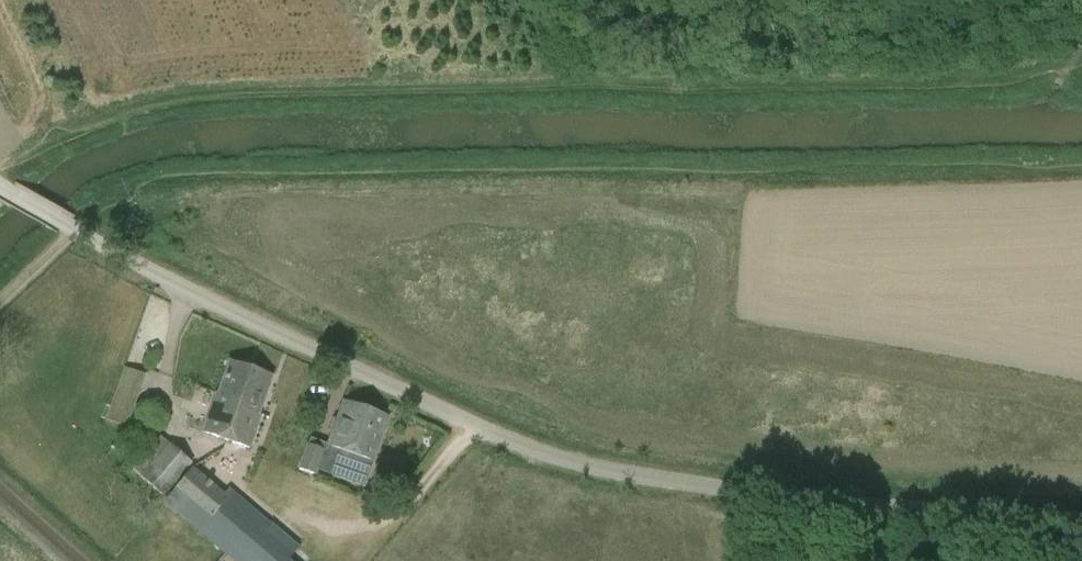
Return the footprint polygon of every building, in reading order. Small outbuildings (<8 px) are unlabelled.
[(258,414),(271,376),(230,362),(219,394),(217,393),(203,432),(249,448),(260,415),(258,414)] [(107,420),(127,426),(128,422),(144,375),(125,368),(107,420)] [(309,444),(303,464),(301,470),(313,474),(315,470),(341,479),(350,453),(372,461),(387,417),(343,402),(326,451),(321,449),(321,448),(309,444)] [(191,462),(161,437),(133,469),(163,495),(191,462)] [(172,492),(184,501),(177,510),(183,516),(191,508),(207,521),(198,531),(233,560),(291,560),(288,559),(298,547),(231,491),(227,497),(192,468),(172,492)]
